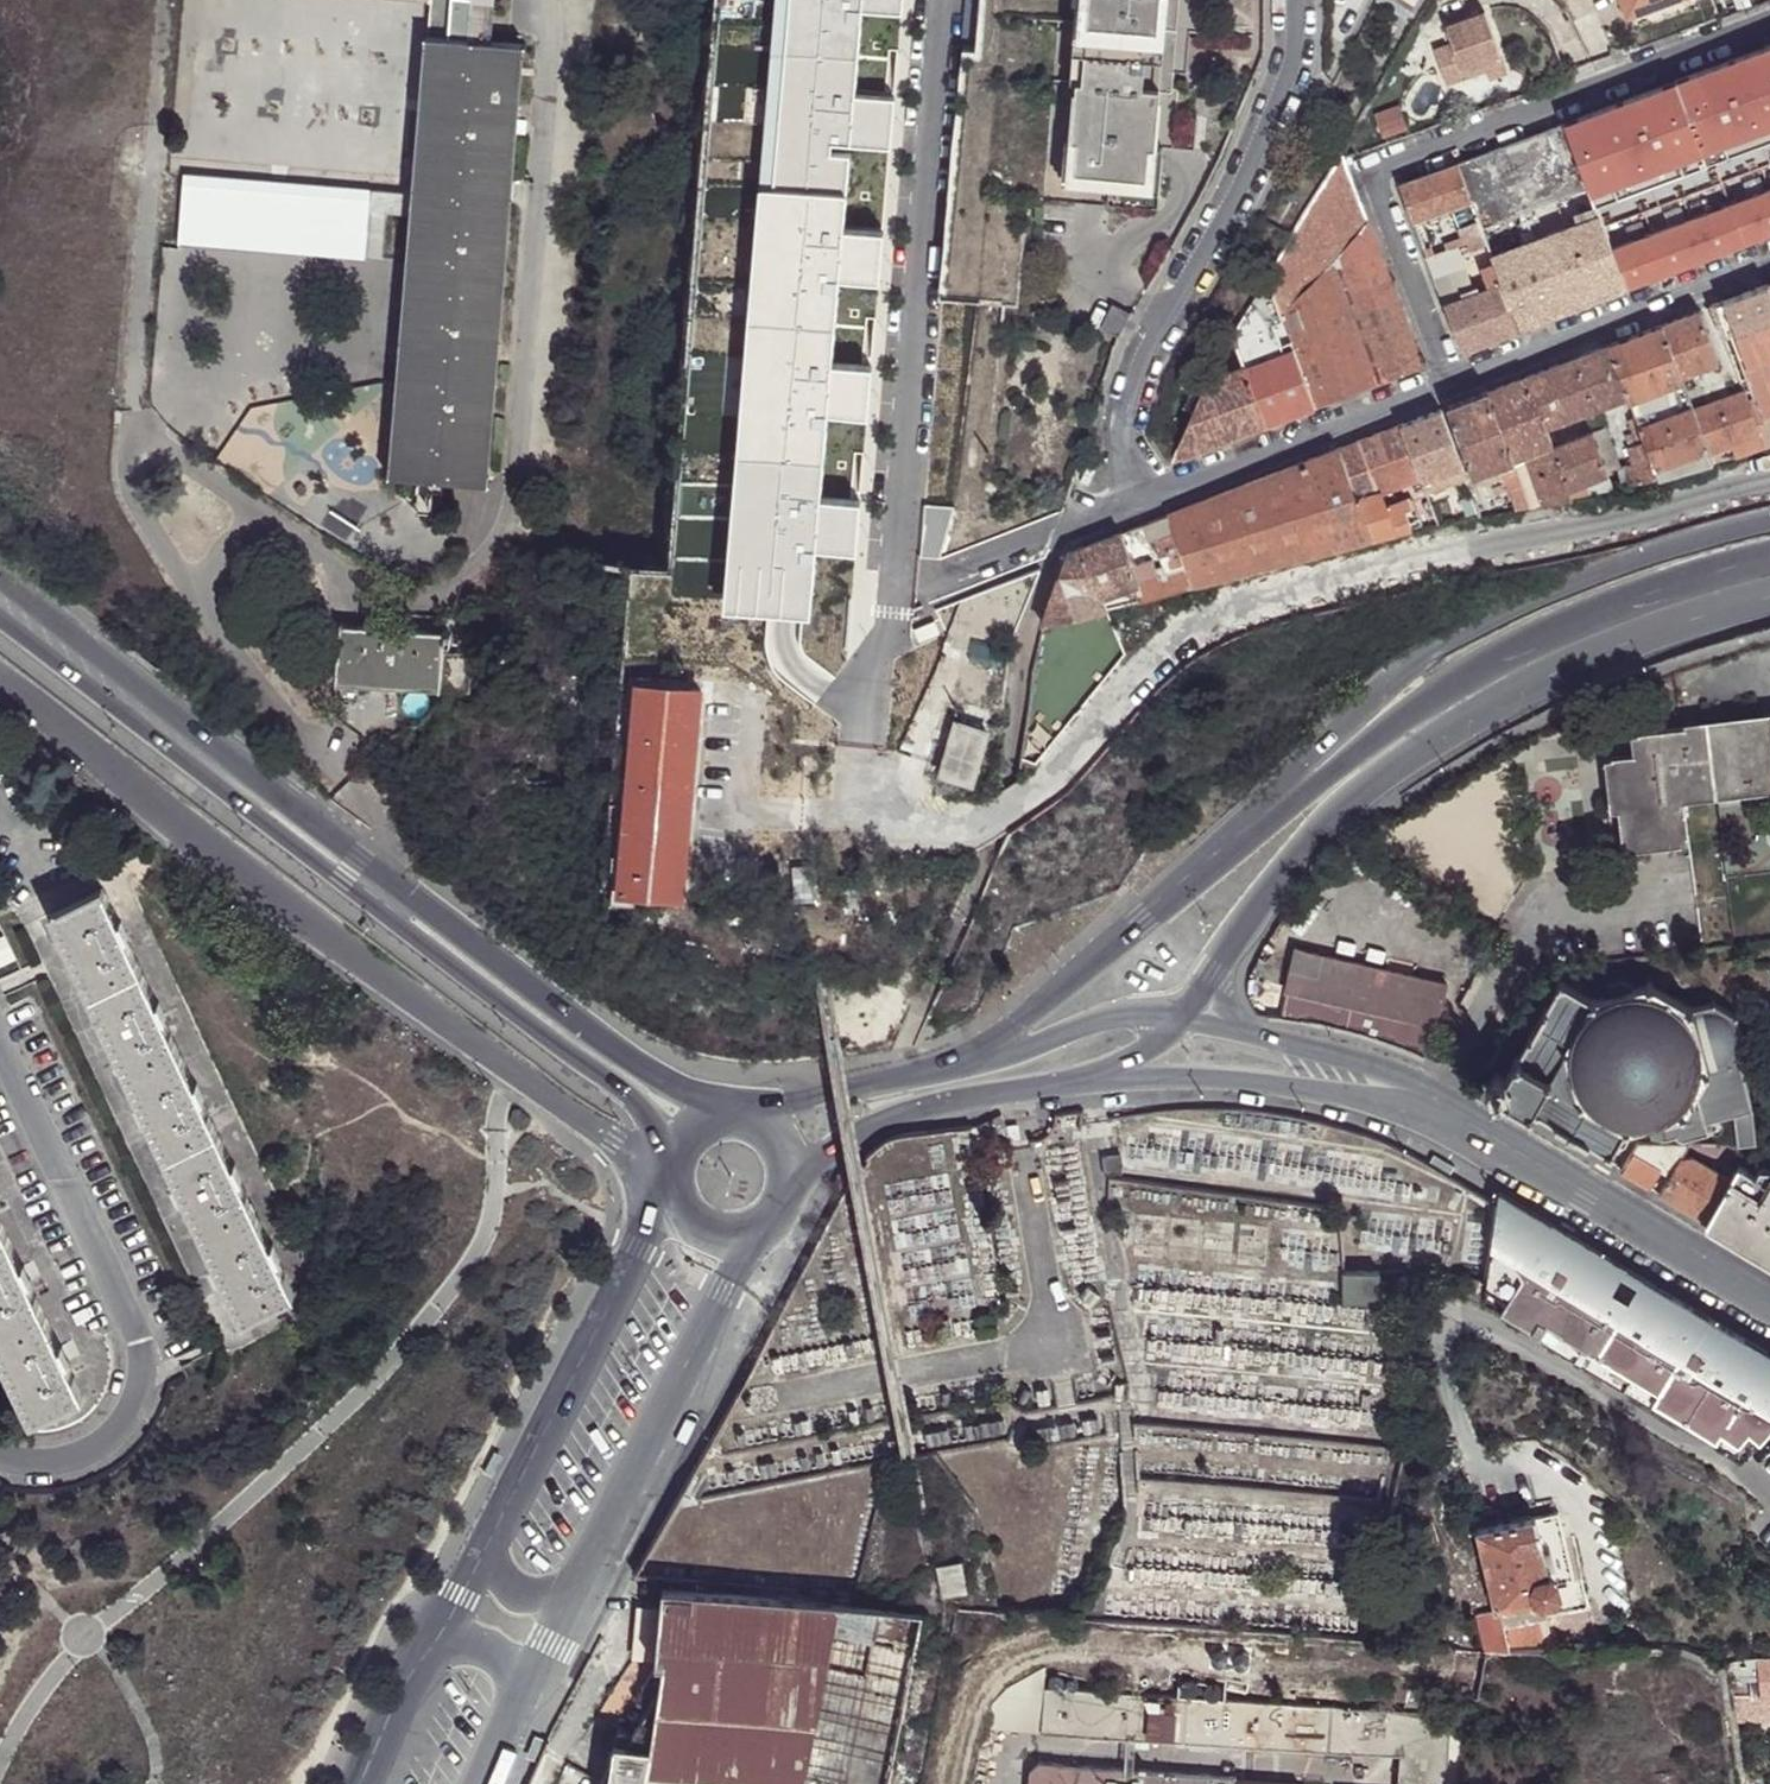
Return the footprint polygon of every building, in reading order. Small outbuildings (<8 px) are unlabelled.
[(487,35),(490,0),(427,0),(425,30),(487,35)] [(808,608),(814,541),(855,545),(859,494),(820,491),(827,406),(868,410),(872,360),(832,356),(840,272),(880,276),(885,226),(845,222),(852,139),(892,142),(897,92),(857,88),(864,3),(905,7),(906,0),(792,0),(791,14),(788,44),(785,74),(778,150),(776,178),(761,177),(758,207),(752,281),(749,311),(746,340),(739,416),(737,445),(734,475),(728,543),(724,579),(723,600),(783,606),(808,608)] [(1071,82),(1077,82),(1083,83),(1090,0),(1078,0),(1071,82)] [(1083,83),(1077,82),(1072,140),(1078,140),(1075,170),(1147,176),(1150,146),(1156,146),(1161,89),(1173,90),(1174,70),(1156,68),(1161,0),(1090,0),(1083,83)] [(1174,70),(1180,0),(1161,0),(1156,68),(1174,70)] [(1403,16),(1412,0),(1376,0),(1403,16)] [(1628,19),(1679,0),(1621,0),(1628,19)] [(1486,14),(1447,29),(1453,46),(1435,52),(1448,85),(1467,78),(1464,72),(1502,57),(1486,14)] [(413,188),(412,211),(391,469),(388,468),(388,473),(490,481),(490,477),(487,477),(521,42),(523,42),(523,38),(487,35),(425,30),(421,30),(421,35),(425,35),(413,188)] [(1562,124),(1589,195),(1630,178),(1635,189),(1682,172),(1678,160),(1699,152),(1721,143),(1725,154),(1769,137),(1769,132),(1768,125),(1769,125),(1769,47),(1647,93),(1562,124)] [(1078,140),(1072,140),(1066,138),(1063,181),(1160,189),(1162,160),(1163,147),(1156,146),(1150,146),(1147,176),(1075,170),(1078,140)] [(1534,192),(1516,142),(1456,164),(1470,200),(1474,211),(1476,213),(1519,198),(1534,192)] [(1721,143),(1699,152),(1704,163),(1725,154),(1721,143)] [(1699,152),(1678,160),(1682,172),(1704,163),(1699,152)] [(1267,280),(1316,407),(1424,366),(1345,161),(1342,156),(1342,155),(1339,154),(1292,236),(1267,280)] [(1470,200),(1456,164),(1399,185),(1413,221),(1470,200)] [(180,240),(281,248),(284,219),(287,178),(185,171),(180,240)] [(346,224),(351,183),(287,178),(284,219),(346,224)] [(1630,178),(1589,195),(1594,206),(1635,189),(1630,178)] [(364,254),(368,207),(370,184),(351,183),(346,224),(344,253),(364,254)] [(386,209),(412,211),(413,188),(370,184),(368,207),(386,209)] [(1611,250),(1626,288),(1769,233),(1769,188),(1611,250)] [(1482,229),(1476,213),(1474,211),(1460,216),(1463,226),(1456,229),(1460,239),(1462,244),(1465,242),(1484,236),(1482,229)] [(1532,233),(1525,213),(1482,229),(1484,236),(1486,244),(1491,255),(1492,257),(1525,244),(1522,236),(1532,233)] [(1611,250),(1597,215),(1535,240),(1525,244),(1492,257),(1502,284),(1520,330),(1626,288),(1611,250)] [(309,250),(344,253),(346,224),(284,219),(281,248),(309,250)] [(1525,244),(1535,240),(1532,233),(1522,236),(1525,244)] [(1465,242),(1469,251),(1486,244),(1484,236),(1465,242)] [(1456,247),(1462,244),(1460,239),(1445,243),(1448,249),(1456,247)] [(1466,258),(1462,244),(1456,247),(1461,259),(1466,258)] [(1473,262),(1491,255),(1486,244),(1469,251),(1473,262)] [(1426,258),(1435,279),(1464,267),(1461,259),(1456,247),(1448,249),(1426,258)] [(1435,279),(1445,306),(1474,295),(1464,267),(1435,279)] [(1244,368),(1266,426),(1316,407),(1267,280),(1259,292),(1232,337),(1244,368)] [(1463,351),(1520,330),(1502,284),(1474,295),(1445,306),(1463,351)] [(1765,285),(1710,307),(1723,338),(1734,334),(1758,396),(1746,401),(1759,433),(1763,446),(1769,444),(1769,298),(1765,285)] [(1131,312),(1113,304),(1103,329),(1121,336),(1131,312)] [(1717,360),(1698,311),(1659,325),(1679,375),(1717,360)] [(1706,446),(1692,410),(1679,375),(1659,325),(1608,345),(1627,396),(1644,440),(1653,466),(1706,446)] [(1627,396),(1608,345),(1527,377),(1545,427),(1627,396)] [(1227,441),(1266,426),(1244,368),(1209,381),(1178,448),(1182,457),(1209,447),(1227,441)] [(1545,427),(1527,377),(1485,393),(1512,459),(1525,453),(1544,499),(1571,494),(1567,484),(1553,446),(1545,427)] [(1733,455),(1763,446),(1759,433),(1746,401),(1743,392),(1692,410),(1706,446),(1708,451),(1711,461),(1721,458),(1718,448),(1729,444),(1733,455)] [(1512,459),(1485,393),(1446,408),(1471,474),(1504,462),(1507,471),(1503,473),(1507,485),(1509,484),(1516,503),(1528,501),(1512,459)] [(1461,466),(1440,411),(1401,424),(1421,479),(1422,480),(1461,466)] [(1401,424),(1359,441),(1379,492),(1421,479),(1401,424)] [(1571,494),(1586,490),(1582,479),(1618,465),(1603,426),(1553,446),(1567,484),(1571,494)] [(977,457),(980,457),(982,454),(985,430),(978,430),(975,454),(977,457)] [(1630,483),(1658,477),(1653,466),(1644,440),(1628,446),(1634,460),(1624,463),(1630,483)] [(1359,441),(1337,449),(1369,536),(1411,524),(1403,503),(1392,508),(1390,501),(1384,504),(1379,492),(1359,441)] [(1708,451),(1706,446),(1653,466),(1658,477),(1711,461),(1708,451)] [(1173,462),(1182,457),(1178,448),(1172,459),(1173,462)] [(1242,571),(1369,536),(1337,449),(1167,514),(1180,547),(1193,584),(1242,571)] [(1528,501),(1544,499),(1525,453),(1512,459),(1528,501)] [(1160,555),(1180,547),(1167,514),(1142,525),(1147,542),(1153,539),(1160,555)] [(1041,626),(1105,609),(1100,594),(1132,582),(1136,581),(1135,579),(1136,578),(1132,564),(1119,532),(1065,553),(1043,619),(1041,626)] [(1139,602),(1193,584),(1180,547),(1160,555),(1165,572),(1157,574),(1156,571),(1136,578),(1135,579),(1136,581),(1132,582),(1138,601),(1139,602)] [(1136,578),(1156,571),(1151,557),(1132,564),(1136,578)] [(647,586),(648,572),(635,571),(634,585),(647,586)] [(445,644),(446,632),(446,626),(443,627),(443,630),(344,622),(344,619),(341,619),(335,681),(340,682),(340,679),(438,688),(438,690),(442,690),(443,687),(469,689),(472,651),(446,648),(445,644)] [(620,889),(673,896),(682,896),(701,689),(639,683),(620,889)] [(939,787),(941,776),(956,723),(959,724),(962,704),(935,698),(912,781),(939,787)] [(959,724),(986,730),(992,711),(962,704),(959,724)] [(1769,785),(1769,720),(1643,735),(1645,756),(1613,759),(1623,846),(1691,838),(1685,794),(1769,785)] [(971,783),(986,730),(959,724),(956,723),(941,776),(971,783)] [(671,902),(673,896),(620,889),(619,902),(636,903),(637,900),(671,902)] [(102,890),(53,913),(70,948),(67,950),(73,963),(75,961),(93,1001),(144,977),(102,890)] [(1298,945),(1280,1018),(1297,1020),(1314,1023),(1341,1029),(1356,1033),(1398,1047),(1427,1058),(1434,1031),(1444,980),(1298,945)] [(144,977),(93,1001),(106,1028),(104,1030),(110,1043),(113,1041),(131,1080),(181,1056),(144,977)] [(1485,1086),(1502,1097),(1503,1096),(1527,1109),(1525,1111),(1533,1115),(1536,1109),(1611,1152),(1626,1125),(1648,1119),(1683,1111),(1707,1069),(1728,1063),(1736,1052),(1741,1041),(1734,1016),(1712,1003),(1691,1008),(1648,984),(1631,989),(1629,984),(1623,980),(1608,984),(1603,992),(1604,995),(1590,999),(1564,983),(1564,981),(1561,980),(1559,980),(1556,986),(1556,988),(1546,1005),(1544,1006),(1541,1010),(1542,1013),(1532,1030),(1530,1030),(1528,1033),(1528,1036),(1518,1054),(1515,1054),(1514,1058),(1514,1060),(1505,1074),(1495,1069),(1485,1086)] [(1751,1108),(1736,1052),(1728,1063),(1707,1069),(1683,1111),(1648,1119),(1651,1133),(1664,1136),(1676,1133),(1676,1135),(1683,1137),(1708,1130),(1706,1121),(1734,1113),(1737,1143),(1740,1143),(1741,1141),(1755,1140),(1751,1108)] [(181,1056),(131,1080),(145,1109),(142,1110),(148,1124),(151,1122),(170,1164),(220,1141),(181,1056)] [(990,1122),(979,1124),(987,1136),(995,1133),(990,1122)] [(188,1202),(204,1236),(254,1213),(220,1141),(170,1164),(182,1189),(179,1191),(185,1204),(188,1202)] [(1638,1142),(1622,1170),(1659,1192),(1671,1171),(1661,1166),(1673,1143),(1638,1142)] [(1691,1143),(1673,1143),(1661,1166),(1671,1171),(1679,1158),(1682,1157),(1691,1143)] [(1740,1143),(1737,1143),(1717,1143),(1718,1158),(1737,1154),(1740,1143)] [(1671,1171),(1659,1192),(1706,1220),(1728,1178),(1692,1157),(1682,1157),(1679,1158),(1671,1171)] [(1728,1178),(1706,1220),(1720,1227),(1750,1171),(1735,1163),(1731,1179),(1728,1178)] [(844,1191),(849,1183),(851,1178),(837,1170),(830,1185),(844,1191)] [(1750,1171),(1720,1227),(1769,1257),(1769,1178),(1767,1182),(1750,1171)] [(1499,1195),(1488,1269),(1517,1285),(1501,1314),(1731,1448),(1747,1457),(1769,1430),(1769,1354),(1764,1351),(1679,1300),(1512,1202),(1499,1195)] [(226,1285),(242,1320),(293,1297),(254,1213),(204,1236),(220,1271),(217,1273),(223,1286),(226,1285)] [(37,1306),(24,1280),(28,1278),(22,1265),(18,1267),(6,1242),(0,1244),(0,1324),(37,1306)] [(1517,1285),(1488,1269),(1483,1304),(1501,1314),(1517,1285)] [(1345,1305),(1381,1305),(1380,1290),(1380,1273),(1344,1273),(1345,1305)] [(79,1396),(62,1360),(66,1358),(60,1346),(57,1347),(37,1306),(0,1324),(0,1358),(30,1420),(79,1396)] [(1545,1600),(1548,1614),(1589,1604),(1581,1573),(1574,1574),(1558,1510),(1535,1516),(1543,1542),(1541,1543),(1550,1576),(1557,1579),(1559,1590),(1554,1597),(1545,1600)] [(1504,1625),(1538,1616),(1548,1614),(1545,1600),(1554,1597),(1559,1590),(1557,1579),(1550,1576),(1541,1543),(1543,1542),(1535,1516),(1477,1530),(1497,1608),(1500,1607),(1504,1625)] [(968,1588),(964,1564),(940,1569),(945,1592),(968,1588)] [(664,1587),(656,1664),(661,1666),(650,1745),(774,1761),(802,1766),(801,1772),(799,1772),(797,1783),(892,1783),(923,1628),(907,1625),(883,1619),(884,1607),(664,1587)] [(897,1608),(884,1607),(883,1619),(907,1625),(908,1607),(896,1606),(897,1608)] [(1508,1650),(1545,1648),(1538,1616),(1504,1625),(1502,1625),(1506,1642),(1508,1650)] [(1725,1661),(1730,1694),(1761,1694),(1759,1662),(1758,1659),(1725,1661)] [(1761,1694),(1769,1694),(1769,1661),(1759,1662),(1761,1694)] [(1044,1689),(1046,1667),(1005,1689),(991,1706),(990,1730),(1041,1732),(1044,1689)] [(1479,1699),(1411,1684),(1409,1690),(1407,1702),(1406,1707),(1408,1707),(1406,1713),(1451,1716),(1446,1783),(1462,1783),(1479,1699)] [(1407,1702),(1409,1690),(1398,1688),(1396,1700),(1407,1702)] [(1399,1783),(1446,1783),(1451,1716),(1406,1713),(1044,1689),(1041,1732),(1400,1756),(1399,1783)] [(1761,1694),(1730,1694),(1733,1716),(1769,1716),(1769,1694),(1761,1694)] [(650,1745),(615,1740),(608,1783),(643,1783),(644,1772),(648,1757),(650,1745)] [(774,1761),(650,1745),(648,1757),(772,1774),(774,1761)] [(721,1783),(797,1783),(799,1772),(801,1772),(802,1766),(774,1761),(772,1774),(648,1757),(644,1772),(721,1783)] [(1236,1776),(1039,1762),(1030,1769),(1029,1783),(1236,1783),(1236,1776)]
